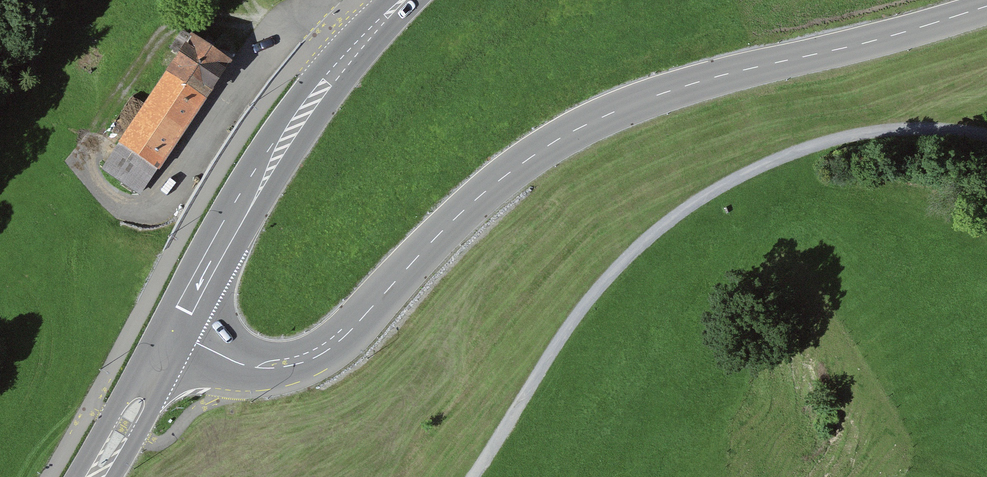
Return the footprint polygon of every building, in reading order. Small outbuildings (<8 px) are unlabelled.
[(232,66),(189,37),(102,163),(145,192),(232,66)]
